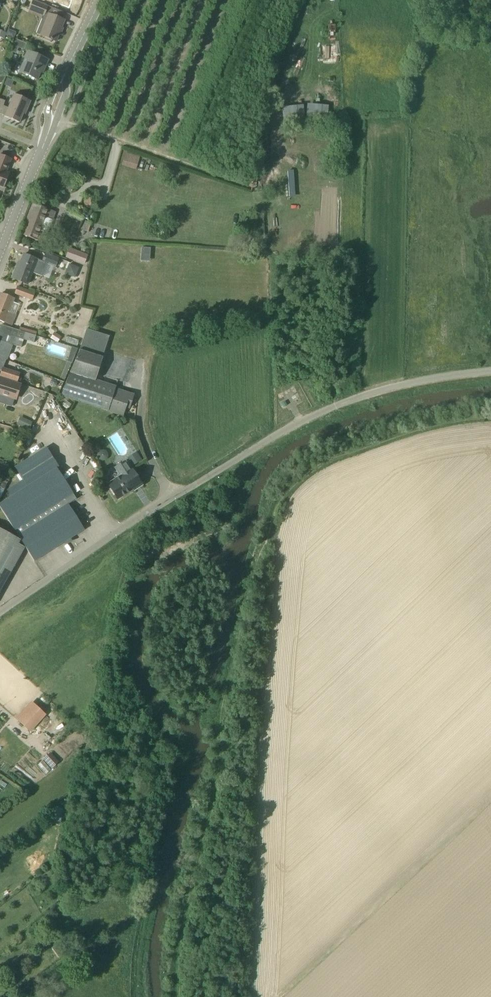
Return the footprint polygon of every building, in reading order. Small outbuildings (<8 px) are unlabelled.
[(56,41),(64,20),(44,12),(46,6),(32,1),(28,10),(43,16),(36,33),(40,35),(46,37),(45,39),(50,40),(50,39),(56,41)] [(17,39),(15,46),(24,50),(27,44),(17,39)] [(45,68),(48,59),(28,51),(19,72),(37,80),(42,67),(45,68)] [(31,101),(14,94),(8,107),(3,106),(5,101),(0,99),(0,114),(5,116),(4,116),(19,122),(25,108),(27,109),(31,101)] [(326,120),(326,105),(305,104),(305,120),(326,120)] [(283,121),(303,120),(302,105),(282,106),(283,121)] [(125,153),(121,165),(136,170),(140,157),(125,153)] [(11,159),(0,155),(0,186),(3,187),(9,173),(6,172),(11,159)] [(70,193),(75,181),(64,177),(59,189),(70,193)] [(92,208),(97,195),(88,192),(83,204),(92,208)] [(44,243),(56,212),(34,203),(22,234),(44,243)] [(81,221),(84,214),(67,208),(64,215),(81,221)] [(88,232),(91,222),(83,220),(80,229),(88,232)] [(68,247),(64,256),(83,264),(87,254),(68,247)] [(55,267),(59,258),(46,253),(43,262),(24,254),(19,265),(17,265),(12,278),(27,284),(32,272),(42,276),(47,264),(55,267)] [(71,270),(69,276),(75,278),(79,267),(69,263),(67,269),(71,270)] [(31,300),(34,293),(17,286),(14,294),(31,300)] [(16,315),(16,314),(9,311),(14,298),(1,293),(0,294),(0,321),(12,325),(16,315)] [(18,337),(20,331),(18,330),(2,325),(0,331),(9,334),(18,337)] [(86,328),(80,349),(79,349),(71,370),(95,380),(102,357),(109,336),(86,328)] [(20,331),(18,337),(23,339),(33,343),(36,335),(20,331)] [(50,338),(58,342),(61,336),(54,332),(50,338)] [(18,337),(9,334),(6,342),(11,344),(21,347),(22,343),(23,339),(18,337)] [(6,359),(9,352),(9,351),(1,349),(4,342),(0,340),(0,357),(6,359)] [(20,373),(2,367),(0,375),(0,376),(17,382),(20,373)] [(108,411),(115,389),(116,387),(95,380),(71,370),(60,396),(108,411)] [(16,400),(21,385),(0,378),(0,395),(14,399),(16,400)] [(129,408),(133,395),(115,389),(108,411),(122,416),(125,407),(129,408)] [(23,417),(19,425),(24,428),(28,420),(23,417)] [(84,529),(68,504),(76,499),(56,468),(58,467),(46,447),(15,466),(27,485),(11,496),(0,503),(0,507),(34,561),(84,529)] [(127,457),(133,465),(141,460),(136,451),(127,457)] [(130,470),(125,461),(117,466),(122,475),(107,483),(117,499),(141,484),(132,469),(130,470)] [(21,552),(13,548),(18,539),(0,529),(0,589),(21,552)] [(30,732),(46,714),(31,701),(15,718),(30,732)] [(51,768),(59,762),(50,752),(43,759),(51,768)]
